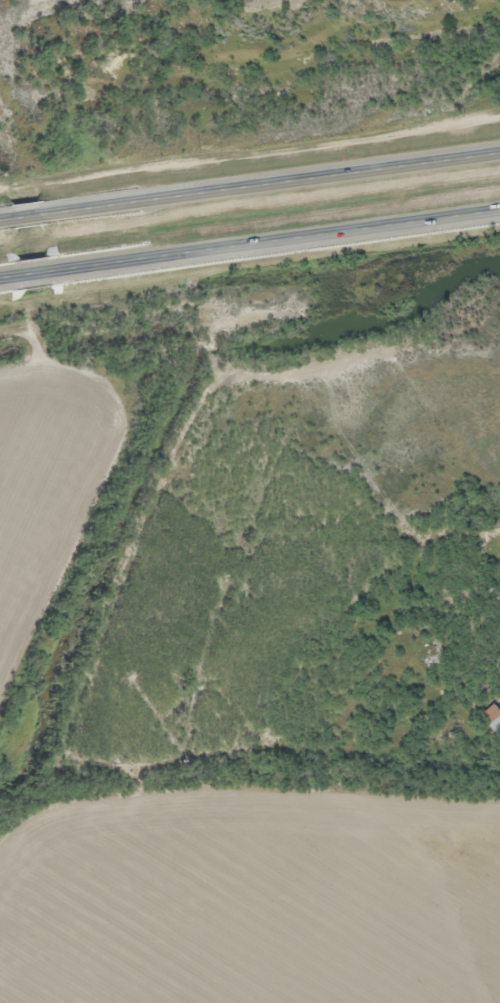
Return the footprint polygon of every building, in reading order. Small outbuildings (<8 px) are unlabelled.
[(499,733),(499,708),(495,703),(482,715),(499,733)]
